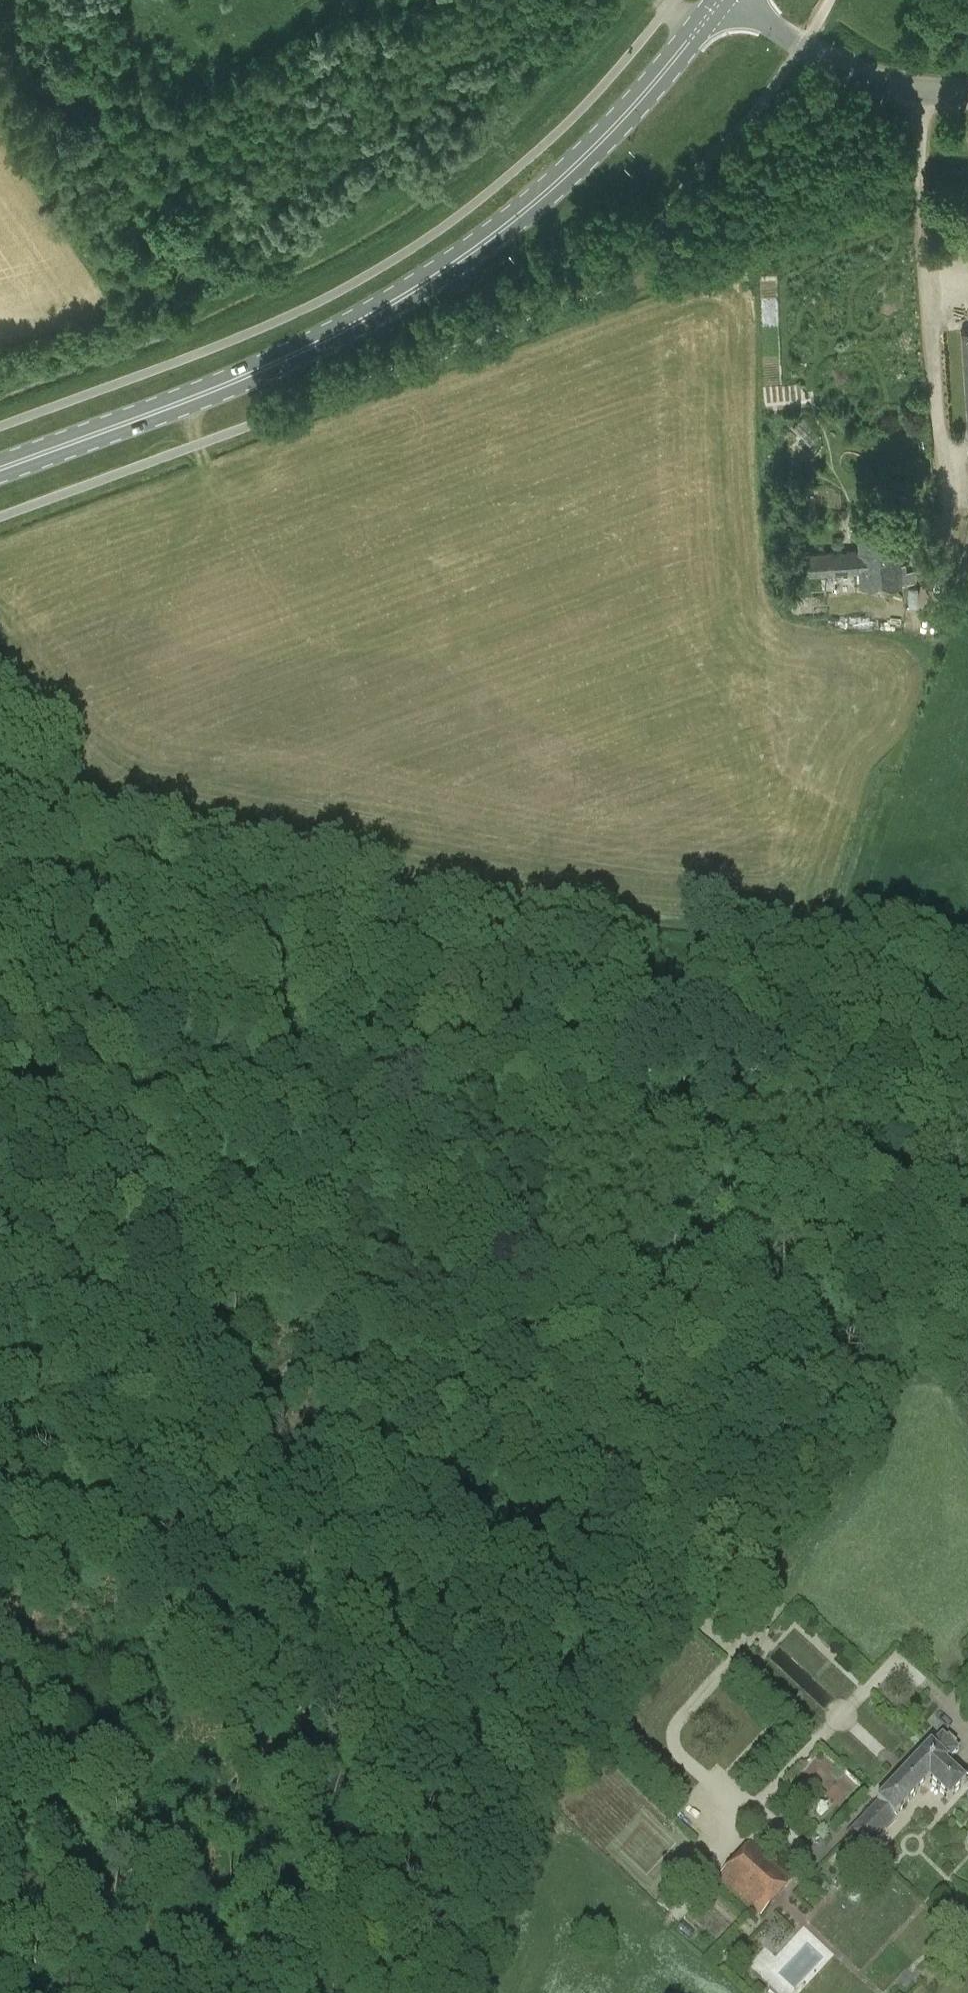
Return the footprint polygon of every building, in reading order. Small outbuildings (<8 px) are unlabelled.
[(800,576),(860,572),(861,586),(900,584),(899,570),(896,519),(858,521),(859,550),(798,553),(800,576)] [(948,1802),(964,1784),(946,1767),(959,1753),(955,1748),(956,1747),(950,1740),(948,1742),(942,1737),(849,1836),(866,1852),(894,1821),(893,1820),(928,1782),(948,1802)] [(828,1788),(815,1802),(827,1813),(851,1787),(831,1769),(820,1781),(828,1788)] [(759,1917),(793,1880),(752,1842),(718,1878),(759,1917)]
